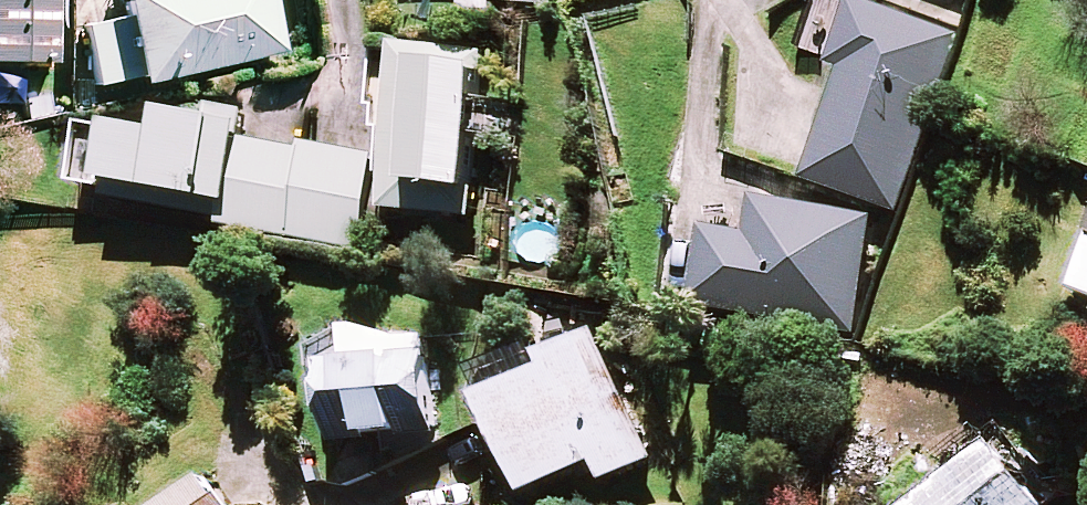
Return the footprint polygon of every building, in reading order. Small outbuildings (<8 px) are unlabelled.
[(54,66),(57,0),(0,0),(0,63),(54,66)] [(100,89),(133,81),(135,89),(283,56),(271,0),(119,0),(124,23),(87,32),(100,89)] [(460,12),(491,13),(491,3),(537,4),(538,0),(451,0),(451,1),(460,1),(460,12)] [(834,71),(842,73),(829,121),(821,119),(805,182),(904,208),(951,29),(853,3),(834,71)] [(482,56),(400,48),(386,212),(467,219),(482,56)] [(243,142),(247,115),(217,112),(216,119),(169,113),(166,136),(88,126),(80,184),(225,203),(222,229),(359,247),(370,158),(243,142)] [(871,221),(755,201),(749,238),(705,231),(692,305),(852,333),(871,221)] [(658,460),(601,331),(541,358),(548,373),(485,401),(528,496),(598,465),(606,483),(658,460)] [(437,435),(428,357),(325,369),(334,447),(437,435)] [(985,432),(950,459),(964,478),(929,504),(1043,504),(985,432)] [(209,479),(171,504),(227,504),(209,479)]
